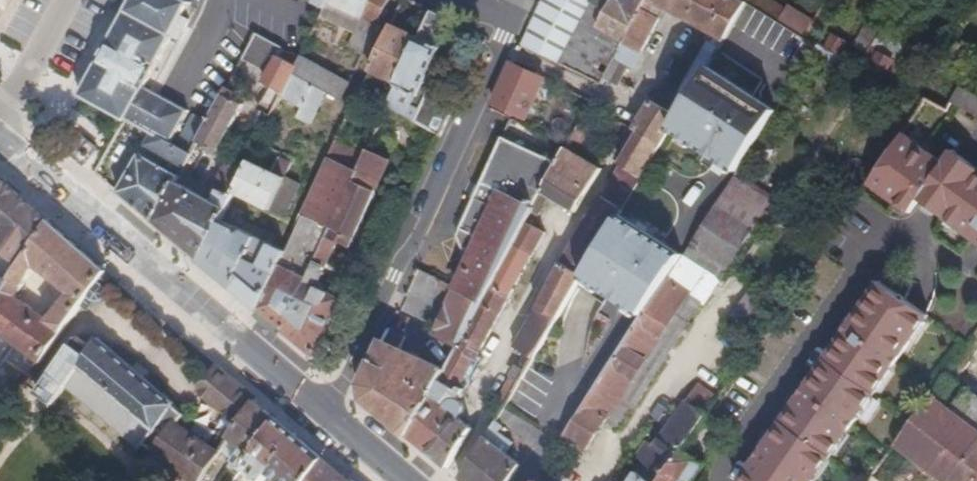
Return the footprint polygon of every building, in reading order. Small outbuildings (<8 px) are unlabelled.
[(172,37),(178,40),(189,20),(184,17),(191,3),(186,0),(135,0),(81,99),(125,123),(151,137),(169,147),(188,111),(145,88),(172,37)] [(311,4),(323,10),(327,2),(328,0),(313,0),(311,4)] [(389,0),(328,0),(327,2),(360,17),(352,36),(367,43),(389,0)] [(630,9),(613,0),(540,0),(520,45),(598,82),(630,9)] [(746,3),(741,0),(646,0),(640,13),(606,78),(618,84),(628,66),(633,69),(666,8),(716,35),(712,44),(709,43),(680,92),(667,86),(658,88),(651,101),(634,132),(639,135),(660,146),(668,132),(706,69),(746,3)] [(630,9),(634,0),(613,0),(630,9)] [(646,0),(634,0),(630,9),(640,13),(646,0)] [(746,3),(778,22),(785,11),(767,0),(747,0),(746,3)] [(813,21),(789,6),(778,22),(804,38),(813,21)] [(606,78),(640,13),(630,9),(598,82),(603,85),(606,78)] [(420,92),(439,46),(437,44),(448,19),(432,11),(420,38),(398,85),(388,107),(442,133),(457,101),(429,89),(427,95),(421,109),(413,106),(417,95),(419,96),(420,92)] [(869,49),(883,24),(871,17),(854,47),(867,54),(869,49)] [(398,85),(420,38),(391,25),(369,72),(398,85)] [(840,57),(848,43),(831,34),(824,49),(838,56),(840,57)] [(280,99),(301,57),(255,35),(242,60),(269,74),(264,83),(270,86),(258,110),(261,112),(255,126),(265,130),(280,99)] [(829,71),(838,56),(824,49),(818,46),(808,60),(829,71)] [(890,73),(895,63),(869,49),(867,54),(859,67),(895,85),(899,78),(890,73)] [(349,80),(301,57),(280,99),(300,108),(295,120),(310,126),(326,94),(339,100),(349,80)] [(526,119),(544,80),(511,64),(493,103),(526,119)] [(717,163),(757,101),(706,69),(668,132),(717,163)] [(218,155),(244,107),(241,105),(243,98),(226,89),(208,122),(197,143),(218,155)] [(958,89),(949,105),(976,120),(976,99),(958,89)] [(421,109),(427,95),(420,92),(419,96),(417,95),(413,106),(421,109)] [(902,133),(924,101),(917,97),(916,96),(894,128),(902,133)] [(634,132),(651,101),(643,97),(627,128),(632,131),(634,132)] [(734,175),(774,113),(757,101),(717,163),(734,175)] [(578,146),(596,118),(594,117),(597,111),(588,106),(569,141),(578,146)] [(197,143),(208,122),(194,115),(175,150),(189,158),(197,143)] [(529,214),(565,149),(510,118),(456,236),(462,249),(473,254),(456,289),(482,300),(523,225),(529,214)] [(627,156),(639,135),(634,132),(632,131),(620,152),(627,156)] [(641,179),(660,146),(639,135),(627,156),(621,166),(641,179)] [(917,203),(943,166),(900,136),(865,185),(897,207),(903,199),(915,207),(917,203)] [(189,158),(175,150),(169,147),(151,137),(145,149),(183,169),(189,158)] [(366,155),(337,141),(328,160),(358,173),(366,155)] [(98,177),(117,188),(137,152),(118,142),(98,177)] [(574,214),(602,170),(565,149),(529,214),(538,218),(547,199),(574,214)] [(314,358),(341,300),(320,290),(341,243),(351,248),(392,161),(368,150),(366,155),(358,173),(284,333),(314,358)] [(175,184),(178,178),(140,158),(119,195),(154,223),(175,184)] [(285,218),(301,185),(286,178),(292,164),(278,158),(271,172),(249,163),(245,171),(234,194),(285,218)] [(284,333),(358,173),(328,160),(285,252),(257,311),(270,323),(284,333)] [(175,184),(154,223),(201,263),(221,222),(234,194),(245,171),(227,162),(213,192),(219,195),(215,206),(175,184)] [(622,209),(641,179),(621,166),(602,198),(622,209)] [(941,218),(966,181),(943,166),(917,203),(941,218)] [(975,169),(966,181),(941,218),(976,243),(976,171),(975,169)] [(727,269),(770,203),(732,178),(712,208),(680,259),(640,320),(558,448),(557,449),(570,457),(576,447),(585,454),(607,420),(618,427),(630,408),(633,410),(701,306),(702,307),(727,269)] [(49,223),(16,195),(7,187),(0,197),(0,231),(3,233),(0,237),(0,265),(14,276),(49,223)] [(582,276),(617,218),(622,209),(602,198),(600,197),(562,265),(582,276)] [(909,216),(915,207),(903,199),(897,207),(909,216)] [(623,309),(663,248),(617,218),(582,276),(579,281),(623,309)] [(285,252),(221,222),(201,263),(257,311),(285,252)] [(76,313),(105,272),(49,223),(14,276),(0,298),(0,335),(40,364),(76,313)] [(478,354),(543,236),(523,225),(482,300),(458,344),(478,354)] [(640,320),(680,259),(663,248),(623,309),(640,320)] [(554,324),(579,281),(582,276),(562,265),(535,312),(554,324)] [(106,302),(101,295),(114,279),(105,272),(76,313),(82,319),(94,304),(103,306),(106,302)] [(928,320),(879,285),(742,480),(815,480),(928,320)] [(458,344),(482,300),(456,289),(435,333),(448,339),(436,365),(401,350),(405,338),(389,330),(363,386),(366,402),(408,437),(458,344)] [(744,340),(767,307),(746,292),(722,324),(744,340)] [(532,361),(554,324),(535,312),(514,348),(532,361)] [(609,332),(589,363),(603,372),(623,341),(609,332)] [(97,340),(90,349),(77,339),(40,389),(56,400),(66,389),(138,453),(144,445),(193,480),(200,480),(218,456),(178,426),(186,417),(174,407),(175,406),(97,340)] [(465,391),(482,361),(477,357),(478,354),(458,344),(408,437),(428,454),(456,402),(457,401),(463,390),(465,391)] [(505,406),(525,372),(517,367),(497,401),(505,406)] [(256,402),(218,369),(201,393),(239,425),(254,404),(256,402)] [(720,393),(728,383),(719,377),(712,388),(720,393)] [(681,450),(717,398),(696,384),(653,447),(647,442),(636,458),(642,462),(629,480),(660,480),(681,450)] [(976,447),(976,413),(968,426),(947,412),(951,407),(932,393),(894,445),(942,480),(952,480),(976,447)] [(447,471),(472,430),(460,420),(463,413),(463,410),(461,405),(459,403),(457,401),(456,402),(428,454),(447,471)] [(274,421),(254,404),(239,425),(229,440),(240,449),(228,465),(230,467),(220,480),(231,480),(238,472),(274,421)] [(296,435),(279,421),(274,421),(238,472),(251,480),(264,480),(268,476),(296,435)] [(519,466),(515,463),(518,457),(508,450),(512,444),(498,435),(501,429),(494,425),(460,480),(509,480),(519,466)] [(323,459),(296,435),(268,476),(274,480),(308,480),(323,459)] [(952,480),(976,480),(976,447),(952,480)] [(703,467),(681,450),(660,480),(693,480),(703,467)] [(323,459),(308,480),(348,480),(323,459)]
